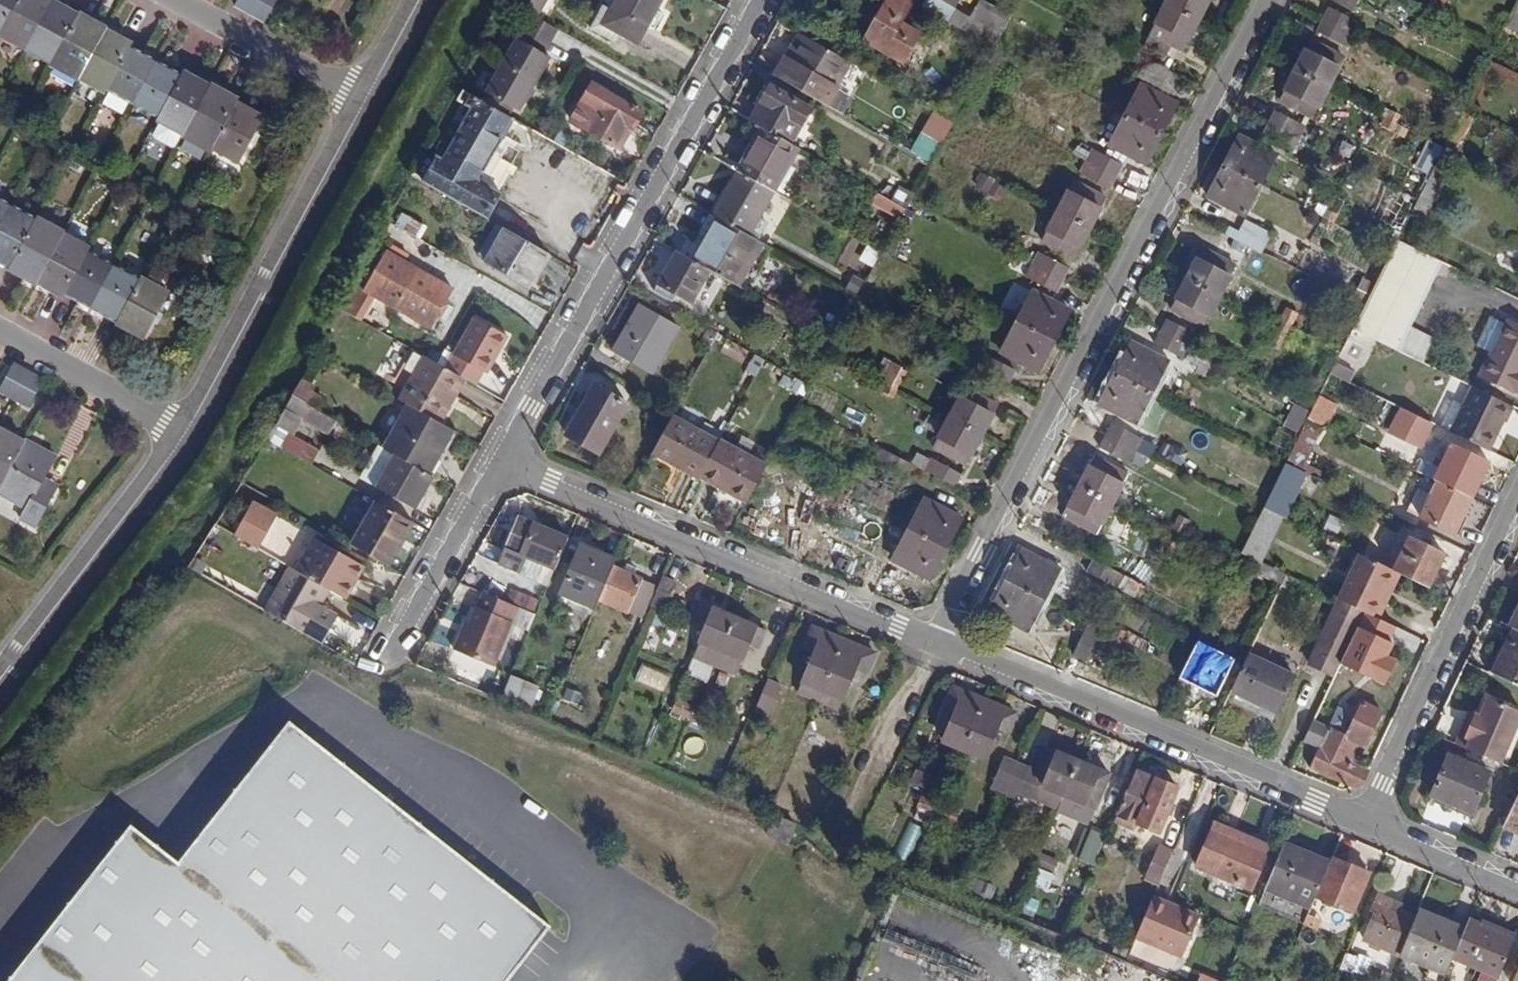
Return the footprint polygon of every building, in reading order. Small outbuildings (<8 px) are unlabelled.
[(0,23),(0,38),(20,49),(47,0),(12,0),(0,23)] [(12,0),(0,0),(0,23),(12,0)] [(20,49),(46,63),(74,13),(51,0),(47,0),(20,49)] [(256,0),(237,0),(234,5),(249,13),(256,0)] [(249,13),(264,22),(276,0),(256,0),(249,13)] [(511,3),(530,14),(533,15),(542,0),(513,0),(511,3)] [(612,9),(603,4),(590,28),(613,41),(619,32),(638,43),(662,0),(617,0),(612,9)] [(864,39),(903,62),(920,32),(902,22),(915,0),(887,0),(864,39)] [(954,6),(944,0),(927,0),(924,6),(994,46),(1001,33),(971,16),(954,6)] [(971,16),(1001,33),(1011,15),(983,0),(979,0),(971,16)] [(1166,3),(1199,20),(1210,0),(1168,0),(1166,3)] [(1354,8),(1358,0),(1338,0),(1354,8)] [(1428,7),(1441,14),(1447,17),(1452,8),(1446,5),(1448,0),(1432,0),(1428,7)] [(1505,26),(1517,33),(1517,0),(1505,26)] [(1150,34),(1173,46),(1183,51),(1199,20),(1166,3),(1150,34)] [(1330,6),(1324,19),(1355,35),(1361,22),(1330,6)] [(74,13),(46,63),(45,66),(72,80),(73,78),(100,27),(74,12),(74,13)] [(533,15),(530,14),(487,91),(513,106),(519,110),(549,56),(543,52),(557,28),(538,18),(533,15)] [(1355,35),(1324,19),(1318,31),(1349,47),(1355,35)] [(100,27),(73,78),(100,93),(101,90),(125,46),(127,42),(100,27)] [(852,63),(801,33),(786,57),(792,60),(814,73),(803,91),(827,104),(837,88),(852,63)] [(1173,46),(1150,34),(1144,45),(1166,58),(1173,46)] [(1312,39),(1296,70),(1329,87),(1345,56),(1312,39)] [(125,46),(101,90),(128,104),(152,60),(125,46)] [(1172,72),(1140,56),(1134,68),(1165,84),(1172,72)] [(152,60),(128,104),(155,118),(178,75),(152,60)] [(792,60),(781,78),(803,91),(814,73),(792,60)] [(1329,87),(1296,70),(1280,101),(1313,117),(1329,87)] [(178,75),(155,118),(147,132),(148,139),(168,149),(174,147),(178,138),(207,85),(180,71),(178,75)] [(650,99),(617,81),(605,103),(598,116),(589,131),(615,146),(625,127),(632,131),(650,99)] [(207,85),(178,138),(206,154),(208,149),(234,102),(236,99),(208,83),(207,85)] [(1141,83),(1126,114),(1163,133),(1179,103),(1141,83)] [(751,119),(763,127),(792,143),(812,108),(772,85),(751,119)] [(852,97),(837,88),(827,104),(842,113),(852,97)] [(513,106),(487,91),(482,100),(508,115),(513,106)] [(482,100),(473,95),(467,103),(474,107),(443,162),(436,158),(423,182),(486,218),(499,194),(476,181),(512,117),(508,115),(482,100)] [(598,99),(591,111),(598,116),(605,103),(598,99)] [(234,102),(208,149),(235,164),(246,144),(251,134),(260,117),(234,102)] [(1443,151),(1454,156),(1463,137),(1465,138),(1479,112),(1465,106),(1445,147),(1443,151)] [(1387,117),(1400,123),(1404,116),(1390,109),(1387,117)] [(1276,112),(1270,123),(1300,139),(1306,127),(1276,112)] [(1163,133),(1126,114),(1110,144),(1147,164),(1163,133)] [(1400,123),(1387,117),(1383,125),(1395,132),(1400,123)] [(1300,139),(1270,123),(1264,134),(1295,149),(1300,139)] [(625,127),(615,146),(622,150),(632,131),(625,127)] [(738,171),(774,191),(800,148),(792,143),(763,127),(738,171)] [(943,140),(930,132),(917,154),(931,162),(938,149),(943,140)] [(246,144),(250,147),(256,136),(251,134),(246,144)] [(1225,166),(1262,185),(1278,154),(1241,136),(1225,166)] [(1431,173),(1443,151),(1445,147),(1431,139),(1417,166),(1431,173)] [(1093,147),(1087,160),(1117,175),(1124,164),(1093,147)] [(1454,156),(1443,151),(1431,173),(1418,200),(1413,211),(1427,218),(1457,158),(1454,156)] [(1111,188),(1117,175),(1087,160),(1080,171),(1111,188)] [(1262,185),(1225,166),(1209,196),(1246,215),(1262,185)] [(738,171),(714,213),(750,234),(774,191),(738,171)] [(1059,210),(1091,226),(1107,196),(1074,180),(1059,210)] [(900,185),(891,200),(906,209),(910,200),(914,193),(900,185)] [(995,194),(985,188),(978,201),(988,207),(995,194)] [(900,219),(906,209),(891,200),(878,193),(872,203),(900,219)] [(0,212),(0,267),(4,269),(32,219),(32,217),(5,202),(0,212)] [(1328,209),(1324,217),(1335,223),(1340,215),(1328,209)] [(1075,257),(1091,226),(1059,210),(1042,241),(1075,257)] [(1348,210),(1341,223),(1351,228),(1359,215),(1348,210)] [(429,227),(403,212),(395,225),(421,240),(429,227)] [(714,213),(689,256),(710,268),(740,285),(764,243),(750,234),(714,213)] [(1335,223),(1324,217),(1320,225),(1330,231),(1328,235),(1347,245),(1353,232),(1335,223)] [(31,283),(58,234),(32,219),(4,269),(3,271),(29,286),(31,283)] [(1273,233),(1246,220),(1240,230),(1231,225),(1226,232),(1264,251),(1273,233)] [(548,252),(505,228),(487,261),(529,286),(548,252)] [(59,231),(58,234),(31,283),(58,298),(59,296),(84,250),(85,246),(59,231)] [(1246,248),(1224,237),(1215,254),(1237,265),(1246,248)] [(1445,262),(1398,240),(1392,252),(1376,283),(1366,304),(1354,328),(1424,362),(1436,337),(1413,325),(1445,262)] [(867,243),(860,260),(875,266),(882,248),(867,243)] [(1033,247),(1027,260),(1064,279),(1070,267),(1033,247)] [(1205,248),(1189,279),(1221,296),(1237,265),(1215,254),(1205,248)] [(710,268),(689,256),(677,249),(657,284),(691,303),(710,268)] [(84,250),(59,296),(86,311),(111,264),(84,250)] [(445,303),(453,289),(386,251),(349,313),(363,321),(377,296),(430,328),(437,316),(445,303)] [(1064,279),(1027,260),(1020,272),(1057,292),(1064,279)] [(111,264),(86,311),(113,326),(138,279),(111,264)] [(1363,277),(1353,297),(1366,304),(1376,283),(1363,277)] [(139,278),(138,279),(113,326),(112,328),(141,343),(152,322),(157,313),(167,293),(139,278)] [(1221,296),(1189,279),(1173,309),(1205,326),(1221,296)] [(1034,291),(1019,321),(1055,339),(1070,309),(1034,291)] [(447,322),(455,308),(445,303),(437,316),(447,322)] [(679,325),(641,303),(613,351),(652,373),(679,325)] [(1278,325),(1290,331),(1300,314),(1287,307),(1278,325)] [(152,322),(157,324),(162,315),(157,313),(152,322)] [(1508,318),(1506,322),(1500,320),(1502,316),(1495,313),(1491,314),(1489,319),(1492,321),(1484,336),(1481,334),(1478,341),(1480,346),(1486,349),(1488,345),(1494,348),(1481,374),(1517,392),(1517,324),(1508,318)] [(475,317),(448,368),(466,378),(477,384),(485,371),(488,373),(509,335),(475,317)] [(1168,319),(1162,330),(1193,346),(1199,335),(1168,319)] [(1055,339),(1019,321),(1003,350),(1039,370),(1055,339)] [(1281,349),(1290,331),(1278,325),(1269,343),(1281,349)] [(1193,346),(1162,330),(1156,343),(1187,359),(1193,346)] [(1117,373),(1153,391),(1170,361),(1133,342),(1117,373)] [(411,406),(441,423),(466,378),(448,368),(413,348),(393,382),(406,389),(400,400),(411,406)] [(1016,370),(986,353),(979,366),(1010,382),(1016,370)] [(872,377),(874,379),(881,382),(891,363),(892,361),(883,356),(872,377)] [(1332,374),(1351,381),(1356,365),(1337,359),(1332,374)] [(887,385),(898,391),(908,371),(891,363),(881,382),(887,385)] [(10,401),(25,373),(11,366),(0,386),(0,396),(10,401)] [(25,373),(10,401),(24,409),(40,382),(25,373)] [(1136,422),(1153,391),(1117,373),(1100,403),(1136,422)] [(887,385),(881,382),(874,379),(865,394),(878,402),(887,385)] [(629,403),(595,384),(567,433),(600,452),(629,403)] [(889,407),(898,391),(887,385),(878,402),(889,407)] [(966,386),(950,418),(983,434),(999,403),(966,386)] [(1515,407),(1473,386),(1464,404),(1451,431),(1490,450),(1505,420),(1507,422),(1515,407)] [(337,422),(291,396),(283,409),(330,435),(337,422)] [(1451,431),(1464,404),(1452,398),(1439,426),(1451,431)] [(386,450),(395,455),(429,474),(454,430),(441,423),(411,406),(386,450)] [(1301,408),(1294,424),(1303,429),(1309,418),(1311,413),(1301,408)] [(1433,423),(1403,408),(1392,431),(1421,446),(1433,423)] [(700,475),(720,440),(673,414),(652,451),(699,478),(700,475)] [(983,434),(950,418),(934,448),(967,465),(983,434)] [(1286,463),(1318,478),(1321,471),(1306,463),(1311,453),(1325,426),(1309,418),(1303,429),(1288,460),(1286,463)] [(1108,435),(1150,457),(1156,445),(1114,423),(1108,435)] [(20,443),(0,432),(0,481),(20,443)] [(320,450),(292,434),(283,449),(312,465),(320,450)] [(1150,457),(1108,435),(1102,445),(1144,467),(1150,457)] [(721,438),(720,440),(700,475),(747,501),(767,464),(721,438)] [(20,443),(0,481),(0,501),(22,512),(16,523),(31,531),(51,495),(39,487),(41,483),(54,459),(21,442),(20,443)] [(1438,480),(1473,497),(1489,464),(1452,445),(1441,466),(1435,479),(1438,480)] [(905,476),(912,463),(880,447),(874,459),(905,476)] [(918,452),(912,463),(956,486),(962,474),(918,452)] [(1327,462),(1311,453),(1306,463),(1321,471),(1327,462)] [(1080,485),(1113,503),(1130,471),(1096,454),(1080,485)] [(429,474),(395,455),(377,486),(416,509),(434,477),(429,474)] [(1441,466),(1424,458),(1418,470),(1435,479),(1441,466)] [(1286,463),(1264,507),(1271,511),(1284,517),(1289,519),(1293,511),(1285,507),(1294,492),(1308,498),(1318,478),(1286,463)] [(1456,533),(1473,497),(1438,480),(1420,516),(1456,533)] [(41,483),(39,487),(51,495),(54,490),(41,483)] [(840,493),(853,500),(858,490),(845,483),(840,493)] [(1097,534),(1113,503),(1080,485),(1064,516),(1097,534)] [(853,500),(840,493),(836,500),(850,507),(853,500)] [(926,497),(909,529),(946,548),(962,517),(926,497)] [(414,522),(377,501),(352,544),(390,566),(414,522)] [(278,516),(253,502),(233,535),(259,549),(278,516)] [(886,555),(902,525),(874,511),(859,540),(886,555)] [(1264,558),(1284,517),(1271,511),(1251,552),(1264,558)] [(1181,514),(1171,532),(1183,538),(1192,520),(1181,514)] [(568,538),(520,518),(501,564),(527,575),(528,572),(550,581),(568,538)] [(1066,543),(1091,555),(1099,540),(1074,527),(1066,543)] [(946,548),(909,529),(894,559),(930,577),(946,548)] [(1173,557),(1183,538),(1171,532),(1161,551),(1173,557)] [(1396,571),(1430,588),(1445,555),(1410,538),(1394,570),(1395,571),(1396,571)] [(315,539),(297,570),(330,589),(344,597),(362,565),(315,539)] [(594,608),(599,598),(612,566),(616,558),(581,544),(560,592),(563,594),(590,606),(594,608)] [(1023,550),(1007,580),(1045,599),(1061,569),(1023,550)] [(1288,574),(1242,552),(1236,563),(1251,570),(1245,581),(1254,586),(1260,574),(1282,585),(1288,574)] [(1116,571),(1081,553),(1073,567),(1108,585),(1116,571)] [(1371,614),(1374,615),(1395,571),(1394,570),(1361,554),(1340,599),(1341,600),(1365,611),(1371,614)] [(612,566),(599,598),(629,611),(643,579),(612,566)] [(330,589),(297,570),(290,567),(265,610),(304,632),(330,589)] [(676,582),(662,576),(658,586),(649,607),(663,613),(676,582)] [(644,618),(649,607),(658,586),(643,579),(629,611),(644,618)] [(1045,599),(1007,580),(991,611),(1029,630),(1045,599)] [(512,604),(482,591),(476,606),(475,605),(468,622),(463,633),(460,631),(453,648),(492,664),(511,620),(506,618),(512,604)] [(590,606),(563,594),(557,606),(585,618),(590,606)] [(1365,611),(1341,600),(1311,664),(1334,676),(1365,611)] [(714,666),(735,617),(705,604),(696,622),(707,626),(693,657),(696,658),(714,666)] [(1509,626),(1515,628),(1517,630),(1517,607),(1509,626)] [(1366,622),(1378,627),(1382,619),(1374,615),(1371,614),(1366,622)] [(765,629),(735,617),(714,666),(735,675),(748,645),(756,648),(765,629)] [(1102,628),(1090,622),(1074,654),(1086,660),(1102,628)] [(817,702),(844,639),(814,625),(805,646),(816,651),(798,693),(817,702)] [(1113,634),(1124,640),(1128,632),(1117,626),(1113,634)] [(1515,628),(1493,673),(1517,685),(1517,630),(1515,628)] [(1120,647),(1124,640),(1113,634),(1109,641),(1120,647)] [(844,639),(817,702),(838,710),(856,668),(864,672),(873,651),(844,639)] [(1236,659),(1198,639),(1183,669),(1178,678),(1217,697),(1236,659)] [(1297,675),(1249,653),(1231,690),(1278,713),(1297,675)] [(691,671),(709,678),(714,666),(696,658),(691,671)] [(663,692),(670,675),(642,663),(635,680),(663,692)] [(530,711),(540,687),(510,675),(500,699),(530,711)] [(781,684),(769,679),(756,710),(768,716),(781,684)] [(963,750),(986,698),(954,684),(945,705),(956,710),(943,741),(963,750)] [(1331,724),(1344,699),(1327,691),(1315,716),(1331,724)] [(792,706),(812,715),(817,702),(798,693),(792,706)] [(1487,697),(1479,716),(1474,714),(1470,723),(1465,721),(1455,743),(1500,762),(1517,720),(1517,710),(1487,697)] [(1018,712),(986,698),(963,750),(985,759),(999,728),(1009,733),(1018,712)] [(672,712),(691,720),(696,707),(677,699),(672,712)] [(1359,706),(1344,699),(1331,724),(1311,768),(1353,788),(1364,784),(1372,769),(1358,762),(1383,710),(1363,701),(1359,706)] [(838,710),(817,702),(812,715),(795,754),(802,756),(796,770),(813,779),(834,742),(826,737),(838,710)] [(696,707),(691,720),(710,728),(715,715),(696,707)] [(1474,714),(1469,711),(1465,721),(1470,723),(1474,714)] [(667,722),(686,731),(691,720),(672,712),(667,722)] [(8,980),(507,980),(550,926),(290,723),(178,863),(131,825),(8,980)] [(687,737),(686,754),(704,756),(706,739),(687,737)] [(1027,779),(1065,795),(1080,761),(1050,748),(1040,771),(1027,779)] [(1490,772),(1450,754),(1432,795),(1472,813),(1490,772)] [(992,789),(1004,794),(1007,787),(1018,762),(1005,757),(992,789)] [(1080,761),(1065,795),(1096,809),(1111,773),(1080,761)] [(1018,762),(1007,787),(1021,793),(1027,779),(1040,771),(1018,762)] [(950,782),(918,768),(913,780),(944,794),(950,782)] [(1179,787),(1138,768),(1115,821),(1131,828),(1141,825),(1159,832),(1179,787)] [(935,815),(913,805),(918,793),(911,790),(901,813),(931,826),(935,815)] [(935,815),(941,803),(918,793),(913,805),(935,815)] [(1504,826),(1517,833),(1517,797),(1504,826)] [(961,812),(941,803),(935,815),(956,824),(961,812)] [(798,823),(776,814),(767,835),(788,845),(798,823)] [(1111,829),(1089,820),(1079,843),(1101,853),(1111,829)] [(1269,852),(1212,829),(1196,865),(1253,890),(1269,852)] [(1310,909),(1316,896),(1331,861),(1285,841),(1264,890),(1310,909)] [(1017,855),(1036,863),(1041,852),(1022,844),(1017,855)] [(1173,851),(1159,845),(1148,870),(1162,876),(1173,851)] [(1041,852),(1036,863),(1054,871),(1059,859),(1041,852)] [(1331,861),(1316,896),(1353,911),(1370,872),(1333,856),(1331,861)] [(1054,871),(1036,863),(1029,877),(1052,887),(1059,873),(1054,871)] [(1399,955),(1415,917),(1387,905),(1389,898),(1379,893),(1372,911),(1375,912),(1363,939),(1399,955)] [(1200,917),(1153,897),(1136,938),(1183,957),(1200,917)] [(1415,917),(1399,955),(1429,968),(1425,978),(1431,980),(1443,980),(1453,958),(1465,927),(1420,907),(1415,917)] [(1465,927),(1453,958),(1482,971),(1499,978),(1516,938),(1481,922),(1470,917),(1465,927)] [(1482,918),(1481,922),(1516,938),(1517,932),(1482,918)] [(1482,971),(1478,980),(1498,980),(1499,978),(1482,971)] [(1219,978),(1201,973),(1199,980),(1218,980),(1219,978)]
